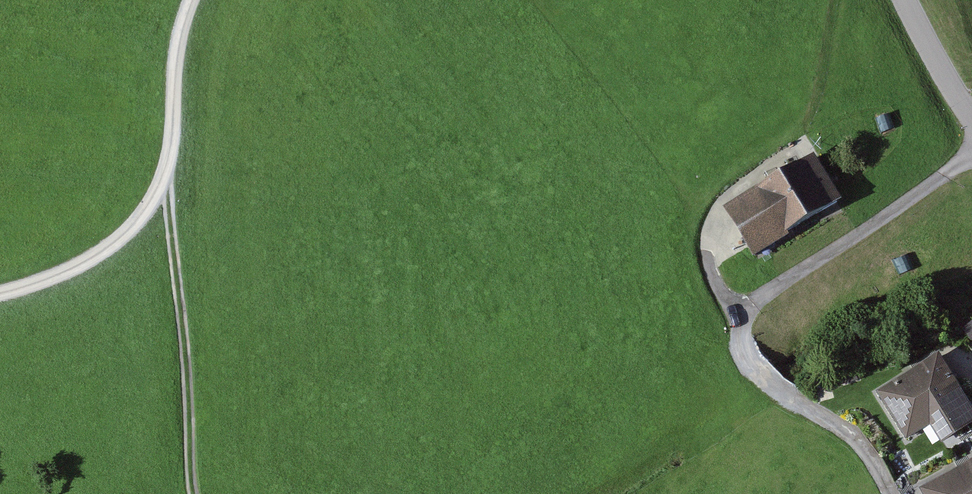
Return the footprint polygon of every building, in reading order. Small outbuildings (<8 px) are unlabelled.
[(844,203),(814,155),(724,209),(753,258),(844,203)] [(962,330),(971,343),(971,342),(971,323),(962,330)] [(939,357),(877,393),(906,443),(931,429),(941,446),(971,428),(971,413),(939,357)] [(919,490),(922,493),(971,493),(971,461),(919,490)]
